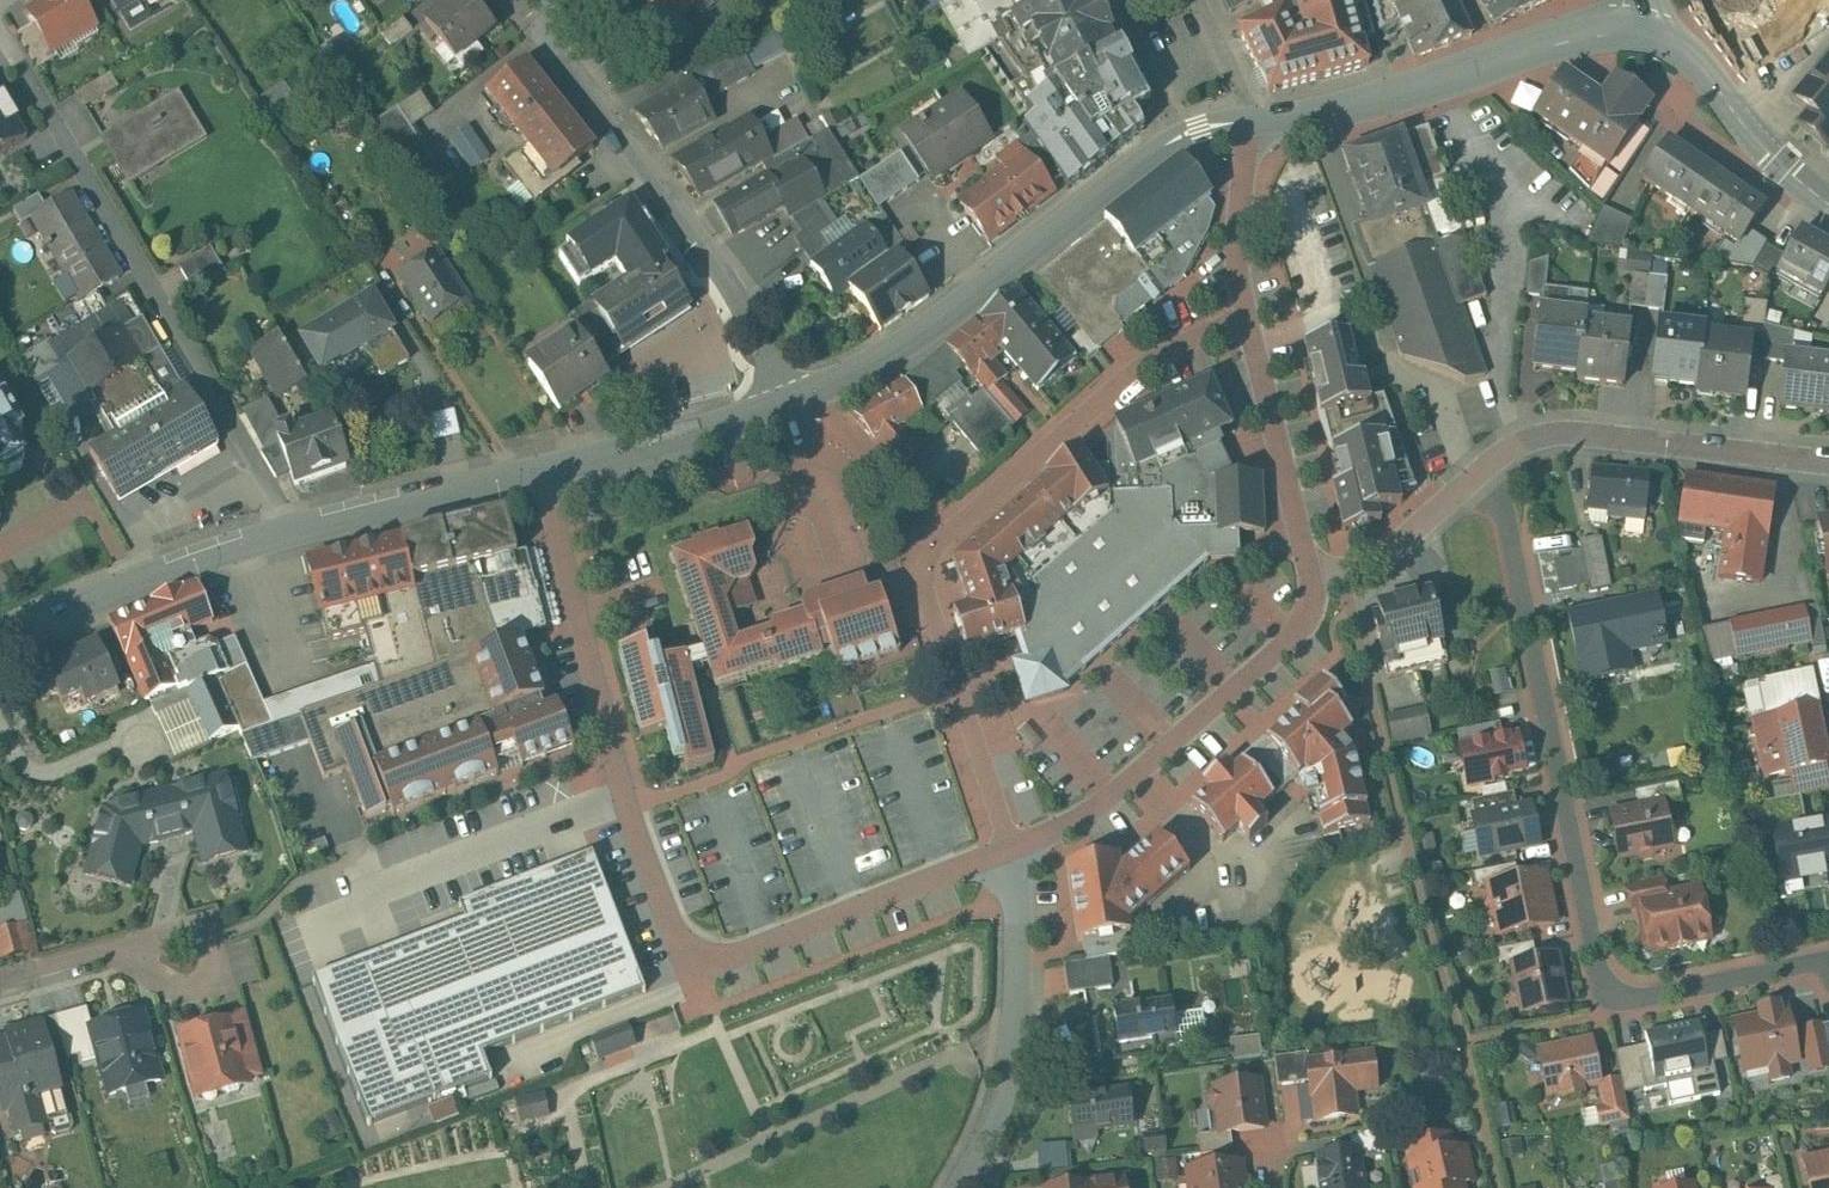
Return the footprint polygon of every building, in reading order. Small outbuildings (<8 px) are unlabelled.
[(27,11),(35,24),(52,52),(53,52),(94,27),(78,0),(46,0),(27,11)] [(118,12),(138,0),(111,0),(118,12)] [(424,22),(455,60),(455,59),(453,55),(471,40),(474,44),(494,28),(471,0),(452,0),(424,22)] [(676,18),(698,0),(662,0),(676,18)] [(968,57),(997,41),(1010,34),(1003,21),(1030,7),(1026,0),(936,0),(968,57)] [(1003,21),(1010,34),(997,41),(1023,78),(1025,80),(1040,73),(1064,61),(1064,60),(1088,47),(1086,43),(1100,37),(1082,0),(1044,0),(1030,7),(1003,21)] [(1299,8),(1295,2),(1238,30),(1260,72),(1269,67),(1275,82),(1278,81),(1314,71),(1316,78),(1368,64),(1358,30),(1349,0),(1328,0),(1299,8)] [(1358,30),(1371,26),(1364,0),(1349,0),(1358,30)] [(1410,46),(1413,54),(1415,57),(1471,34),(1456,0),(1389,0),(1410,46)] [(1496,24),(1545,0),(1480,0),(1496,24)] [(1721,18),(1713,22),(1739,69),(1797,36),(1778,0),(1716,0),(1721,18)] [(402,18),(381,35),(390,46),(411,29),(402,18)] [(52,52),(35,24),(17,34),(38,69),(56,58),(53,52),(52,52)] [(753,64),(785,49),(775,27),(742,42),(753,64)] [(1400,35),(1383,42),(1391,63),(1413,54),(1410,46),(1406,48),(1400,35)] [(1119,48),(1046,86),(1049,91),(1026,108),(1033,117),(1023,125),(1029,134),(1060,176),(1067,187),(1081,177),(1083,178),(1094,170),(1093,168),(1107,158),(1105,156),(1112,151),(1113,151),(1138,133),(1137,133),(1142,129),(1141,126),(1135,115),(1134,115),(1133,112),(1149,104),(1119,48)] [(1794,99),(1816,117),(1828,128),(1828,57),(1794,99)] [(592,147),(525,62),(487,92),(488,94),(482,98),(492,110),(498,106),(528,144),(554,177),(562,171),(592,147)] [(1600,97),(1564,72),(1564,71),(1563,70),(1532,116),(1533,117),(1534,116),(1606,166),(1605,167),(1607,168),(1638,122),(1636,121),(1649,102),(1614,77),(1600,97)] [(709,73),(690,84),(696,95),(715,84),(709,73)] [(1040,73),(1025,80),(1023,78),(1010,84),(1026,108),(1049,91),(1046,86),(1040,73)] [(114,79),(82,98),(90,111),(122,92),(114,79)] [(285,84),(259,102),(268,115),(294,97),(285,84)] [(690,84),(637,114),(662,147),(710,120),(696,95),(690,84)] [(959,95),(903,132),(933,176),(989,139),(959,95)] [(26,140),(14,120),(16,119),(3,96),(1,98),(0,96),(0,155),(26,140)] [(133,181),(209,137),(187,100),(111,144),(133,181)] [(431,160),(397,108),(367,127),(401,180),(431,160)] [(1816,117),(1807,129),(1828,146),(1828,128),(1816,117)] [(820,118),(802,129),(809,141),(827,131),(820,118)] [(749,120),(676,161),(676,160),(674,162),(700,196),(702,194),(761,161),(769,156),(761,141),(749,120)] [(797,120),(761,141),(769,156),(761,161),(764,167),(809,141),(802,129),(797,120)] [(488,158),(466,126),(450,137),(471,169),(488,158)] [(764,167),(763,168),(766,173),(771,180),(780,175),(785,184),(823,162),(839,191),(858,179),(827,131),(809,141),(764,167)] [(1029,134),(997,158),(1004,168),(959,203),(988,241),(1052,192),(1048,186),(1060,176),(1029,134)] [(1714,173),(1667,141),(1641,179),(1688,211),(1714,173)] [(554,177),(528,144),(503,164),(516,181),(518,179),(534,200),(533,201),(534,203),(567,178),(562,171),(554,177)] [(900,152),(859,179),(877,207),(918,180),(900,152)] [(1180,159),(1104,218),(1107,222),(1145,271),(1102,304),(1119,326),(1183,277),(1207,231),(1214,208),(1207,199),(1210,196),(1180,159)] [(1599,175),(1576,159),(1568,172),(1588,191),(1599,175)] [(823,162),(785,184),(780,175),(771,180),(785,206),(784,206),(791,219),(815,205),(839,191),(823,162)] [(766,173),(718,201),(714,203),(733,236),(784,206),(785,206),(771,180),(766,173)] [(1714,173),(1688,211),(1738,245),(1763,207),(1714,173)] [(38,194),(13,209),(21,223),(32,217),(31,215),(45,207),(38,194)] [(45,207),(31,215),(32,217),(48,244),(49,244),(49,243),(85,222),(84,219),(85,218),(77,206),(76,206),(69,194),(45,207)] [(341,199),(329,207),(334,214),(346,206),(341,199)] [(815,205),(791,219),(801,232),(793,238),(802,250),(822,236),(823,236),(832,230),(815,205)] [(1631,220),(1604,208),(1588,241),(1620,243),(1631,220)] [(903,247),(880,212),(864,224),(888,257),(903,247)] [(85,222),(49,243),(49,244),(48,244),(40,249),(42,251),(47,247),(48,248),(50,247),(81,299),(81,300),(101,288),(118,278),(111,265),(112,265),(104,252),(103,252),(85,222)] [(1107,222),(1037,277),(1081,330),(1097,348),(1097,349),(1109,340),(1107,337),(1120,327),(1119,326),(1102,304),(1145,271),(1107,222)] [(628,280),(595,303),(608,323),(625,348),(690,304),(668,271),(674,267),(645,224),(622,229),(606,253),(621,270),(628,280)] [(888,257),(864,224),(831,247),(810,262),(835,297),(849,287),(880,330),(933,291),(903,247),(888,257)] [(1777,271),(1821,296),(1828,282),(1828,248),(1800,232),(1777,271)] [(822,236),(802,250),(810,262),(831,247),(823,236),(822,236)] [(1765,245),(1751,268),(1767,277),(1780,253),(1765,245)] [(197,291),(229,272),(216,250),(184,269),(197,291)] [(435,255),(399,279),(430,325),(427,327),(436,342),(457,328),(448,315),(467,303),(435,255)] [(1547,258),(1529,264),(1525,296),(1542,297),(1543,288),(1545,288),(1547,258)] [(1649,276),(1631,274),(1628,307),(1645,309),(1649,276)] [(1666,278),(1649,276),(1645,309),(1662,311),(1666,278)] [(101,288),(81,300),(81,299),(69,304),(79,321),(110,303),(101,288)] [(977,319),(1003,350),(1037,390),(1075,359),(1015,288),(977,319)] [(1545,288),(1543,288),(1542,297),(1540,310),(1539,310),(1532,367),(1577,372),(1583,322),(1584,315),(1567,313),(1570,291),(1545,288)] [(372,297),(303,339),(321,370),(323,369),(322,367),(361,344),(381,376),(408,359),(372,297)] [(592,300),(568,316),(583,340),(608,323),(595,303),(592,300)] [(1766,302),(1743,300),(1739,333),(1762,336),(1764,324),(1766,302)] [(141,317),(70,359),(87,388),(140,358),(141,360),(160,349),(141,317)] [(977,319),(945,345),(962,366),(971,376),(972,376),(992,358),(1003,350),(977,319)] [(1629,327),(1583,322),(1577,372),(1576,379),(1622,385),(1629,327)] [(1704,328),(1658,323),(1651,381),(1695,386),(1696,386),(1702,335),(1703,335),(1704,328)] [(1781,328),(1764,324),(1762,336),(1760,359),(1778,361),(1781,328)] [(575,332),(558,343),(550,330),(536,339),(545,352),(528,363),(559,410),(605,379),(575,332)] [(1081,330),(1071,339),(1087,357),(1097,348),(1081,330)] [(1348,333),(1303,344),(1320,414),(1323,413),(1370,401),(1369,398),(1364,375),(1359,376),(1348,333)] [(1747,340),(1703,335),(1702,335),(1696,386),(1695,386),(1695,393),(1741,398),(1747,340)] [(305,379),(279,336),(254,351),(280,394),(305,379)] [(49,338),(18,356),(34,382),(64,364),(49,338)] [(903,382),(848,412),(873,440),(901,465),(919,449),(898,426),(906,422),(910,428),(923,421),(922,413),(960,381),(953,373),(962,366),(945,345),(902,381),(903,382)] [(1784,356),(1778,408),(1828,414),(1828,361),(1784,356)] [(140,358),(87,388),(109,426),(140,409),(162,396),(141,360),(140,358)] [(992,358),(972,376),(984,391),(985,392),(1006,375),(992,358)] [(182,387),(163,398),(162,396),(140,409),(173,466),(214,442),(182,387)] [(1115,424),(1123,442),(1136,469),(1215,433),(1195,388),(1115,424)] [(985,392),(984,391),(964,408),(979,426),(999,410),(985,392)] [(1370,401),(1323,413),(1331,447),(1383,434),(1397,492),(1415,488),(1382,395),(1369,398),(1370,401)] [(0,472),(1,471),(7,472),(8,473),(22,466),(21,464),(23,459),(24,458),(23,457),(24,457),(12,435),(22,429),(4,397),(0,400),(0,471),(0,472)] [(140,409),(109,426),(116,437),(90,453),(117,499),(173,466),(140,409)] [(330,421),(291,435),(288,428),(276,433),(279,441),(288,468),(295,485),(346,467),(330,421)] [(1115,446),(1115,454),(1117,479),(1126,478),(1127,494),(1168,492),(1170,534),(1237,530),(1234,477),(1215,433),(1136,469),(1123,442),(1115,446)] [(1383,434),(1331,447),(1345,503),(1362,514),(1400,504),(1397,492),(1383,434)] [(279,441),(260,452),(274,476),(288,468),(279,441)] [(1109,514),(1108,495),(1107,465),(1091,466),(1078,445),(1045,471),(1048,476),(952,560),(953,561),(968,606),(952,611),(966,651),(1014,635),(1015,635),(1025,631),(1018,612),(1036,597),(1031,582),(1109,514)] [(1106,455),(1107,465),(1108,495),(1127,494),(1126,478),(1117,479),(1115,454),(1106,455)] [(1648,473),(1591,468),(1587,509),(1607,510),(1606,517),(1644,520),(1648,473)] [(1260,476),(1234,477),(1237,530),(1237,533),(1263,532),(1260,476)] [(1773,489),(1685,477),(1678,525),(1705,529),(1725,532),(1719,577),(1759,582),(1766,538),(1773,489)] [(1025,631),(1015,635),(1016,638),(1017,638),(1021,652),(1026,651),(1030,662),(1056,675),(1067,671),(1068,675),(1081,671),(1081,670),(1082,671),(1085,668),(1084,667),(1099,655),(1100,655),(1103,653),(1102,652),(1117,639),(1118,640),(1121,637),(1120,636),(1135,623),(1136,624),(1139,621),(1138,620),(1153,607),(1154,608),(1157,605),(1156,604),(1171,592),(1172,592),(1175,590),(1174,589),(1187,578),(1188,578),(1191,575),(1190,575),(1203,563),(1204,564),(1207,561),(1206,561),(1209,558),(1238,557),(1237,533),(1237,530),(1170,534),(1168,492),(1127,494),(1108,495),(1109,514),(1031,582),(1036,597),(1018,612),(1025,631)] [(401,539),(412,580),(467,566),(514,554),(516,554),(505,509),(401,536),(401,539)] [(1817,522),(1820,540),(1819,540),(1823,560),(1824,560),(1827,578),(1828,578),(1828,520),(1817,522)] [(1705,529),(1678,525),(1680,540),(1703,543),(1705,529)] [(802,612),(797,622),(736,642),(729,622),(734,614),(749,609),(744,596),(750,588),(746,579),(750,578),(754,571),(749,556),(753,549),(747,529),(718,539),(717,536),(692,544),(693,547),(672,554),(703,649),(686,654),(685,653),(661,660),(658,650),(648,652),(645,639),(618,649),(640,736),(665,729),(673,758),(683,756),(687,770),(713,761),(689,668),(708,662),(715,685),(830,647),(846,641),(850,633),(839,600),(803,612),(802,612)] [(1597,537),(1579,541),(1582,555),(1587,581),(1605,577),(1597,537)] [(364,628),(421,614),(420,611),(419,611),(412,580),(401,539),(308,562),(326,638),(364,628)] [(1579,541),(1568,543),(1571,557),(1582,555),(1579,541)] [(514,554),(467,566),(470,579),(476,582),(480,581),(497,577),(499,577),(499,576),(516,572),(517,572),(518,572),(514,554)] [(1571,557),(1553,560),(1559,589),(1587,584),(1587,581),(1582,555),(1571,557)] [(412,580),(435,668),(500,643),(494,628),(495,628),(488,609),(487,609),(480,581),(476,582),(470,579),(467,566),(412,580)] [(1605,577),(1587,581),(1587,584),(1589,592),(1607,589),(1605,577)] [(830,647),(838,673),(899,652),(879,592),(867,596),(861,579),(805,598),(801,605),(803,612),(839,600),(850,633),(846,641),(830,647)] [(195,582),(109,618),(125,655),(126,655),(145,699),(148,698),(176,686),(157,642),(211,620),(195,582)] [(1429,593),(1377,605),(1379,614),(1372,615),(1382,657),(1441,642),(1429,593)] [(1654,596),(1569,614),(1583,680),(1625,671),(1621,654),(1664,645),(1654,596)] [(1804,607),(1729,622),(1735,655),(1810,640),(1804,607)] [(364,628),(374,669),(379,687),(435,668),(421,614),(364,628)] [(1729,622),(1700,628),(1708,661),(1735,655),(1729,622)] [(379,687),(299,715),(309,742),(323,778),(348,769),(367,818),(390,809),(392,815),(498,775),(494,766),(525,754),(527,749),(543,757),(544,757),(546,756),(545,755),(553,738),(554,737),(553,735),(552,736),(545,733),(549,724),(539,697),(543,696),(520,635),(500,643),(435,668),(379,687)] [(1441,642),(1382,657),(1387,678),(1446,663),(1441,642)] [(98,645),(70,657),(69,655),(45,667),(57,693),(62,704),(81,695),(85,703),(118,688),(98,645)] [(241,735),(273,724),(265,707),(246,663),(215,677),(241,735)] [(1503,666),(1489,669),(1495,691),(1509,687),(1503,666)] [(45,667),(34,672),(42,700),(57,693),(45,667)] [(374,669),(265,707),(273,724),(299,715),(379,687),(374,669)] [(1322,677),(1292,703),(1299,710),(1265,740),(1297,776),(1298,775),(1303,780),(1301,781),(1303,786),(1302,786),(1305,799),(1314,797),(1323,833),(1337,829),(1369,822),(1353,755),(1352,755),(1339,739),(1351,729),(1336,712),(1345,704),(1322,677)] [(236,728),(213,678),(187,690),(192,700),(210,740),(236,728)] [(724,707),(746,700),(740,682),(719,689),(724,707)] [(176,686),(148,698),(150,703),(156,716),(192,700),(187,690),(186,687),(178,691),(176,686)] [(192,700),(156,716),(174,756),(210,740),(192,700)] [(1816,705),(1752,719),(1765,777),(1788,772),(1824,764),(1828,763),(1816,705)] [(1424,708),(1412,711),(1418,738),(1430,736),(1424,708)] [(309,742),(299,715),(273,724),(241,735),(253,761),(309,742)] [(1465,745),(1502,738),(1499,723),(1457,731),(1463,763),(1468,762),(1465,745)] [(1502,738),(1465,745),(1468,762),(1463,763),(1468,786),(1494,781),(1494,779),(1504,777),(1503,774),(1523,770),(1516,735),(1502,738)] [(1297,776),(1265,740),(1241,761),(1273,797),(1297,776)] [(1225,761),(1201,783),(1208,790),(1191,805),(1222,841),(1238,827),(1248,839),(1266,822),(1256,811),(1273,797),(1241,761),(1232,769),(1225,761)] [(1788,772),(1793,796),(1793,797),(1800,795),(1828,790),(1828,785),(1824,764),(1788,772)] [(207,780),(159,793),(170,834),(184,830),(185,833),(199,829),(206,854),(239,845),(228,807),(233,805),(227,781),(208,786),(207,780)] [(1677,782),(1634,791),(1638,807),(1662,802),(1662,804),(1680,800),(1677,782)] [(1513,792),(1470,801),(1473,816),(1516,807),(1513,792)] [(159,793),(114,805),(116,813),(100,818),(95,838),(100,839),(92,868),(126,877),(134,847),(157,840),(156,838),(170,834),(159,793)] [(1793,797),(1758,803),(1763,835),(1773,833),(1773,832),(1805,826),(1800,795),(1793,797),(1793,796),(1793,797)] [(1662,802),(1609,813),(1619,858),(1633,855),(1639,859),(1650,857),(1654,851),(1668,848),(1663,828),(1666,823),(1662,804),(1662,802)] [(1473,816),(1471,816),(1479,856),(1538,844),(1530,804),(1516,807),(1473,816)] [(1369,822),(1337,829),(1341,845),(1372,837),(1369,822)] [(1773,832),(1773,833),(1779,867),(1798,863),(1800,877),(1822,873),(1825,872),(1827,882),(1828,882),(1828,822),(1805,826),(1773,832)] [(1119,866),(1067,874),(1077,941),(1082,940),(1124,934),(1129,933),(1128,923),(1188,870),(1157,835),(1119,867),(1119,866)] [(592,853),(459,903),(465,921),(311,979),(367,1125),(425,1102),(432,1126),(459,1115),(451,1094),(493,1078),(481,1052),(644,992),(592,853)] [(1515,864),(1472,873),(1474,884),(1480,887),(1487,886),(1487,884),(1517,878),(1515,864)] [(1517,878),(1487,884),(1487,886),(1490,899),(1486,905),(1488,916),(1494,920),(1497,935),(1554,923),(1544,873),(1517,878)] [(1663,879),(1625,886),(1630,911),(1642,909),(1655,906),(1654,898),(1666,896),(1663,879)] [(1666,896),(1654,898),(1655,906),(1642,909),(1646,927),(1645,927),(1641,934),(1644,946),(1650,950),(1669,946),(1672,948),(1687,945),(1689,942),(1687,931),(1706,927),(1698,889),(1666,896)] [(0,898),(0,925),(25,918),(18,893),(0,898)] [(0,930),(0,953),(2,959),(34,950),(26,922),(0,930)] [(1124,934),(1082,940),(1085,959),(1105,956),(1127,953),(1124,934)] [(1532,942),(1497,950),(1501,968),(1511,965),(1511,963),(1536,959),(1532,942)] [(1536,959),(1511,963),(1511,965),(1516,989),(1522,993),(1526,1012),(1566,1004),(1556,955),(1536,959)] [(1085,960),(1080,960),(1067,963),(1066,962),(1065,963),(1070,994),(1083,992),(1084,992),(1084,990),(1095,989),(1095,990),(1097,990),(1108,988),(1110,988),(1105,956),(1085,959),(1085,960)] [(1168,1001),(1113,1010),(1118,1043),(1173,1035),(1171,1016),(1168,1001)] [(1778,1004),(1758,1009),(1759,1016),(1738,1021),(1742,1042),(1738,1043),(1744,1072),(1745,1071),(1747,1080),(1768,1075),(1769,1081),(1790,1077),(1787,1062),(1797,1060),(1790,1031),(1795,1024),(1788,1020),(1785,1007),(1779,1008),(1778,1004)] [(87,1007),(54,1017),(64,1050),(66,1058),(81,1054),(83,1061),(99,1057),(90,1028),(93,1028),(87,1007)] [(1202,1011),(1171,1016),(1173,1035),(1175,1044),(1206,1040),(1202,1011)] [(93,1028),(90,1028),(99,1057),(110,1095),(161,1080),(142,1013),(93,1028)] [(54,1017),(40,1021),(41,1025),(49,1054),(64,1050),(54,1017)] [(245,1017),(213,1026),(211,1029),(200,1032),(197,1030),(180,1035),(195,1088),(215,1082),(218,1092),(223,1090),(228,1093),(238,1091),(241,1085),(248,1083),(247,1079),(261,1075),(245,1017)] [(1691,1023),(1644,1033),(1654,1082),(1708,1070),(1701,1036),(1699,1036),(1697,1023),(1691,1024),(1691,1023)] [(1821,1025),(1828,1062),(1828,1023),(1821,1025)] [(0,1036),(0,1098),(3,1110),(9,1109),(30,1103),(29,1097),(37,1095),(59,1089),(49,1054),(41,1025),(0,1036)] [(627,1025),(590,1040),(597,1059),(635,1045),(627,1025)] [(1801,1029),(1810,1071),(1828,1067),(1828,1062),(1821,1025),(1801,1029)] [(1589,1040),(1538,1051),(1547,1095),(1562,1092),(1563,1098),(1580,1094),(1579,1088),(1598,1084),(1589,1040)] [(1306,1053),(1273,1058),(1277,1086),(1308,1082),(1306,1064),(1308,1063),(1306,1053)] [(1308,1063),(1306,1064),(1308,1082),(1310,1097),(1313,1097),(1316,1121),(1344,1118),(1341,1093),(1374,1089),(1370,1055),(1308,1063)] [(1619,1080),(1603,1083),(1607,1105),(1596,1108),(1599,1126),(1628,1120),(1619,1080)] [(1257,1082),(1214,1088),(1215,1093),(1211,1094),(1207,1098),(1208,1106),(1213,1109),(1217,1109),(1220,1132),(1220,1134),(1230,1133),(1263,1128),(1257,1082)] [(59,1089),(37,1095),(43,1120),(48,1123),(51,1133),(55,1135),(70,1131),(72,1126),(70,1117),(66,1115),(59,1089)] [(1125,1090),(1068,1098),(1073,1133),(1130,1124),(1125,1090)] [(30,1103),(9,1109),(15,1128),(21,1131),(40,1126),(43,1120),(37,1095),(29,1097),(30,1103)] [(537,1109),(519,1113),(524,1135),(542,1131),(537,1109)] [(1381,1131),(1348,1135),(1350,1150),(1359,1149),(1361,1160),(1384,1157),(1381,1131)] [(1220,1132),(1196,1135),(1199,1155),(1232,1150),(1230,1133),(1220,1134),(1220,1132)] [(1163,1133),(1143,1136),(1145,1153),(1151,1152),(1151,1157),(1166,1155),(1163,1133)] [(1403,1147),(1408,1168),(1413,1172),(1417,1187),(1464,1187),(1463,1184),(1474,1182),(1467,1154),(1462,1155),(1453,1150),(1450,1136),(1403,1147)] [(1314,1155),(1316,1167),(1315,1168),(1318,1185),(1319,1187),(1364,1187),(1361,1160),(1359,1149),(1350,1150),(1314,1155)] [(1805,1161),(1810,1187),(1828,1187),(1828,1156),(1805,1161)] [(1186,1171),(1189,1187),(1242,1187),(1244,1187),(1241,1164),(1186,1171)]
